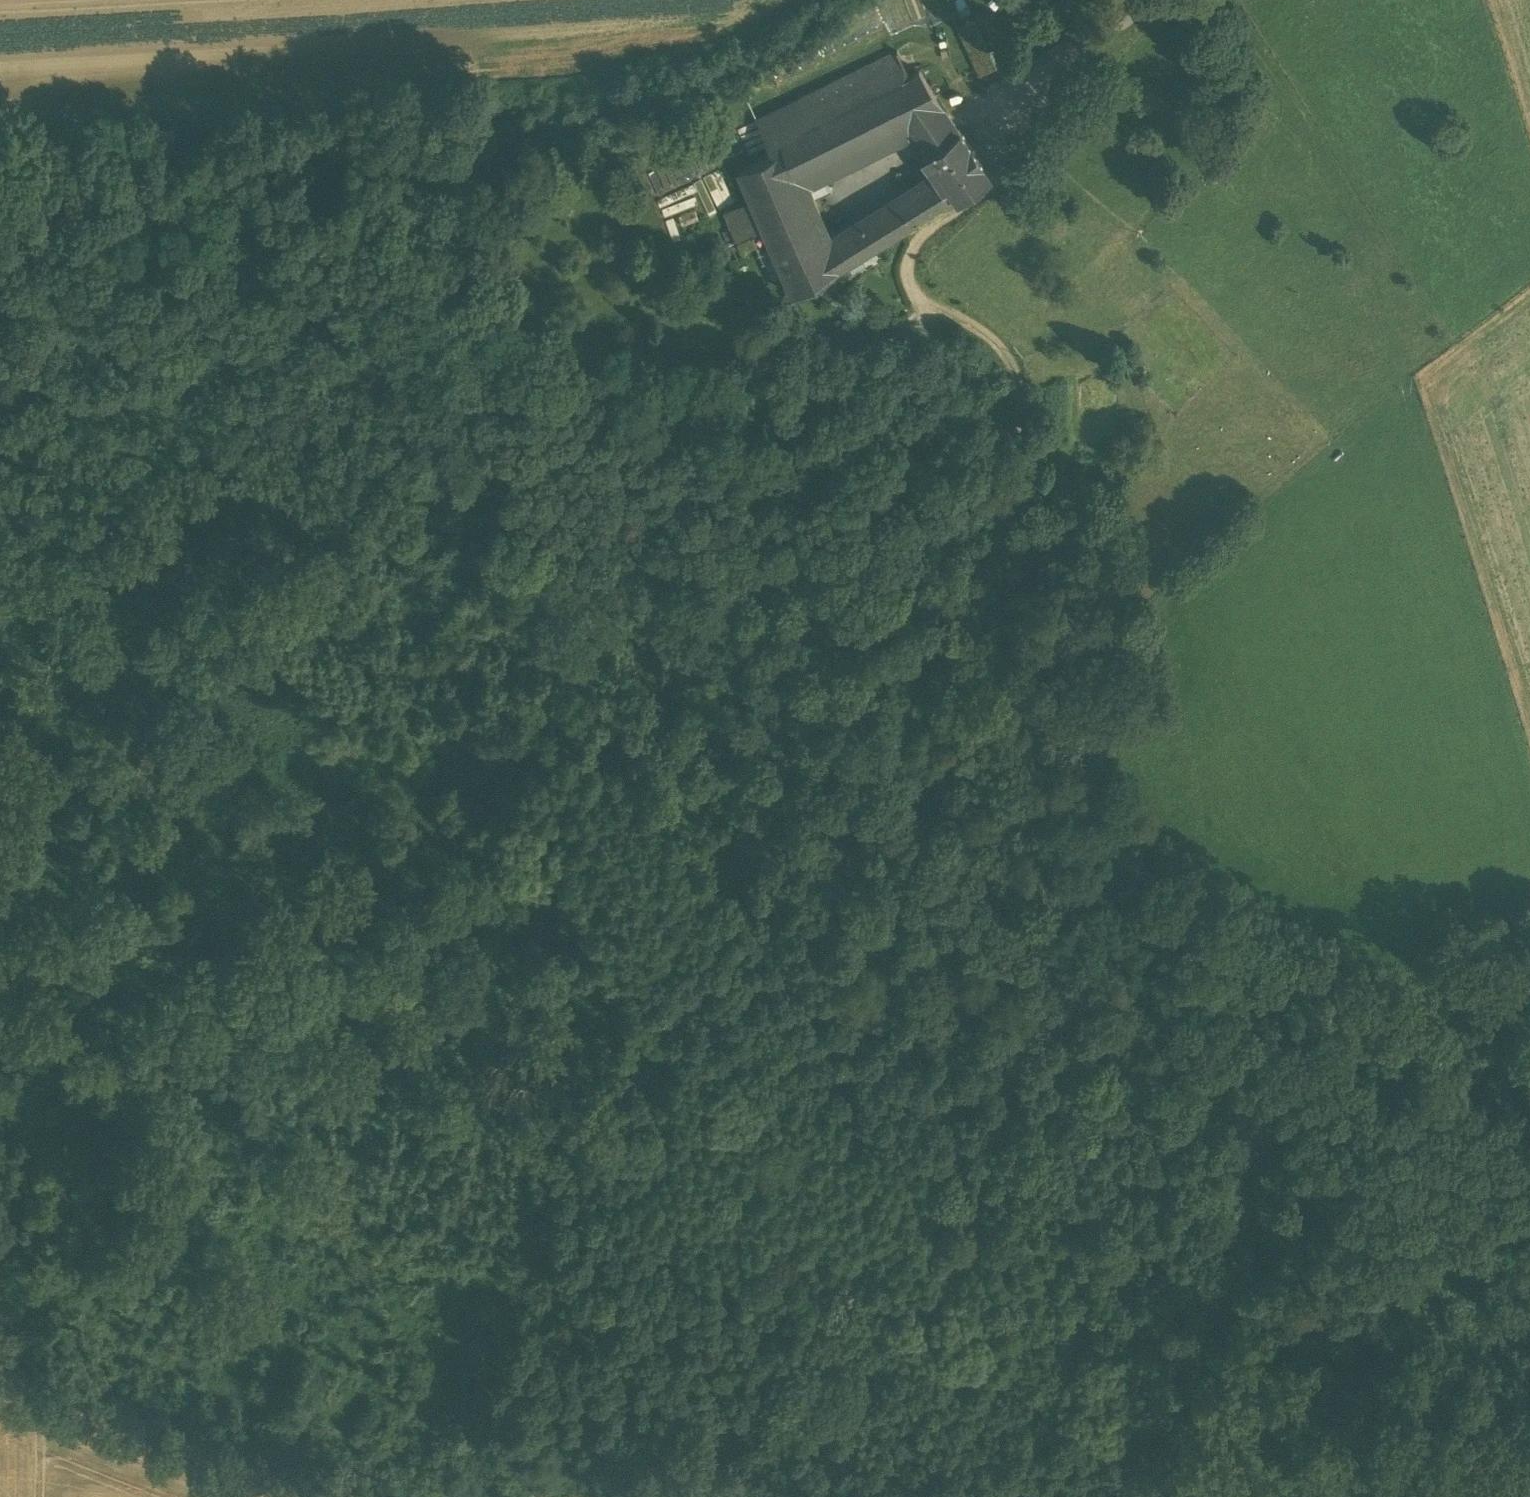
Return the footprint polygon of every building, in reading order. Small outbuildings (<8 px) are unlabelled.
[(959,26),(981,73),(998,66),(976,19),(959,26)] [(897,47),(786,99),(797,124),(908,72),(897,47)] [(797,124),(778,133),(783,141),(784,141),(796,167),(905,117),(915,131),(949,109),(919,68),(908,72),(797,124)] [(797,124),(786,99),(757,112),(772,146),(783,141),(778,133),(797,124)] [(990,168),(949,109),(915,131),(939,166),(957,190),(958,192),(990,168)] [(772,146),(738,161),(751,189),(772,235),(818,214),(796,167),(784,141),(783,141),(772,146)] [(661,155),(672,177),(688,169),(678,147),(661,155)] [(939,166),(885,199),(899,223),(957,190),(939,166)] [(765,250),(776,245),(772,235),(751,189),(727,200),(744,238),(757,233),(765,250)] [(885,199),(827,234),(837,258),(899,223),(885,199)] [(818,214),(772,235),(776,245),(793,283),(837,258),(827,234),(818,214)] [(575,530),(559,524),(556,533),(571,539),(575,530)]
